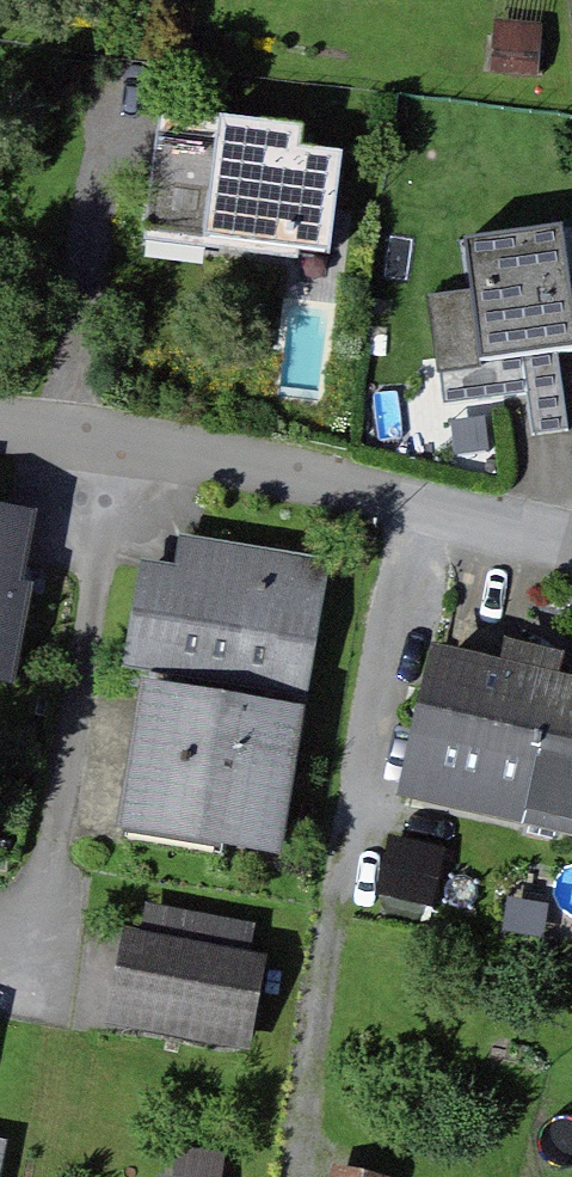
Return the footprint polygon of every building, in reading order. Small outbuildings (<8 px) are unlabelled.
[(309,129),(168,112),(154,234),(336,255),(348,158),(306,153),(309,129)] [(478,242),(484,288),(494,361),(568,351),(571,351),(571,229),(478,242)] [(494,361),(484,288),(441,294),(454,390),(537,379),(544,431),(571,427),(571,381),(568,351),(494,361)] [(0,513),(0,679),(12,682),(29,593),(19,591),(33,520),(0,513)] [(193,542),(188,574),(153,569),(137,666),(311,694),(332,564),(193,542)] [(451,661),(419,792),(571,828),(571,690),(564,688),(570,665),(523,654),(517,677),(481,668),(451,661)] [(307,718),(151,692),(128,830),(284,855),(307,718)] [(433,902),(446,838),(396,827),(383,892),(433,902)] [(259,925),(160,906),(153,941),(252,961),(259,925)] [(153,941),(137,938),(129,979),(122,1016),(261,1044),(276,965),(252,961),(153,941)] [(0,1145),(0,1176),(6,1176),(13,1147),(0,1145)] [(188,1176),(232,1176),(235,1157),(191,1152),(188,1176)] [(343,1164),(341,1176),(396,1176),(397,1174),(343,1164)]
